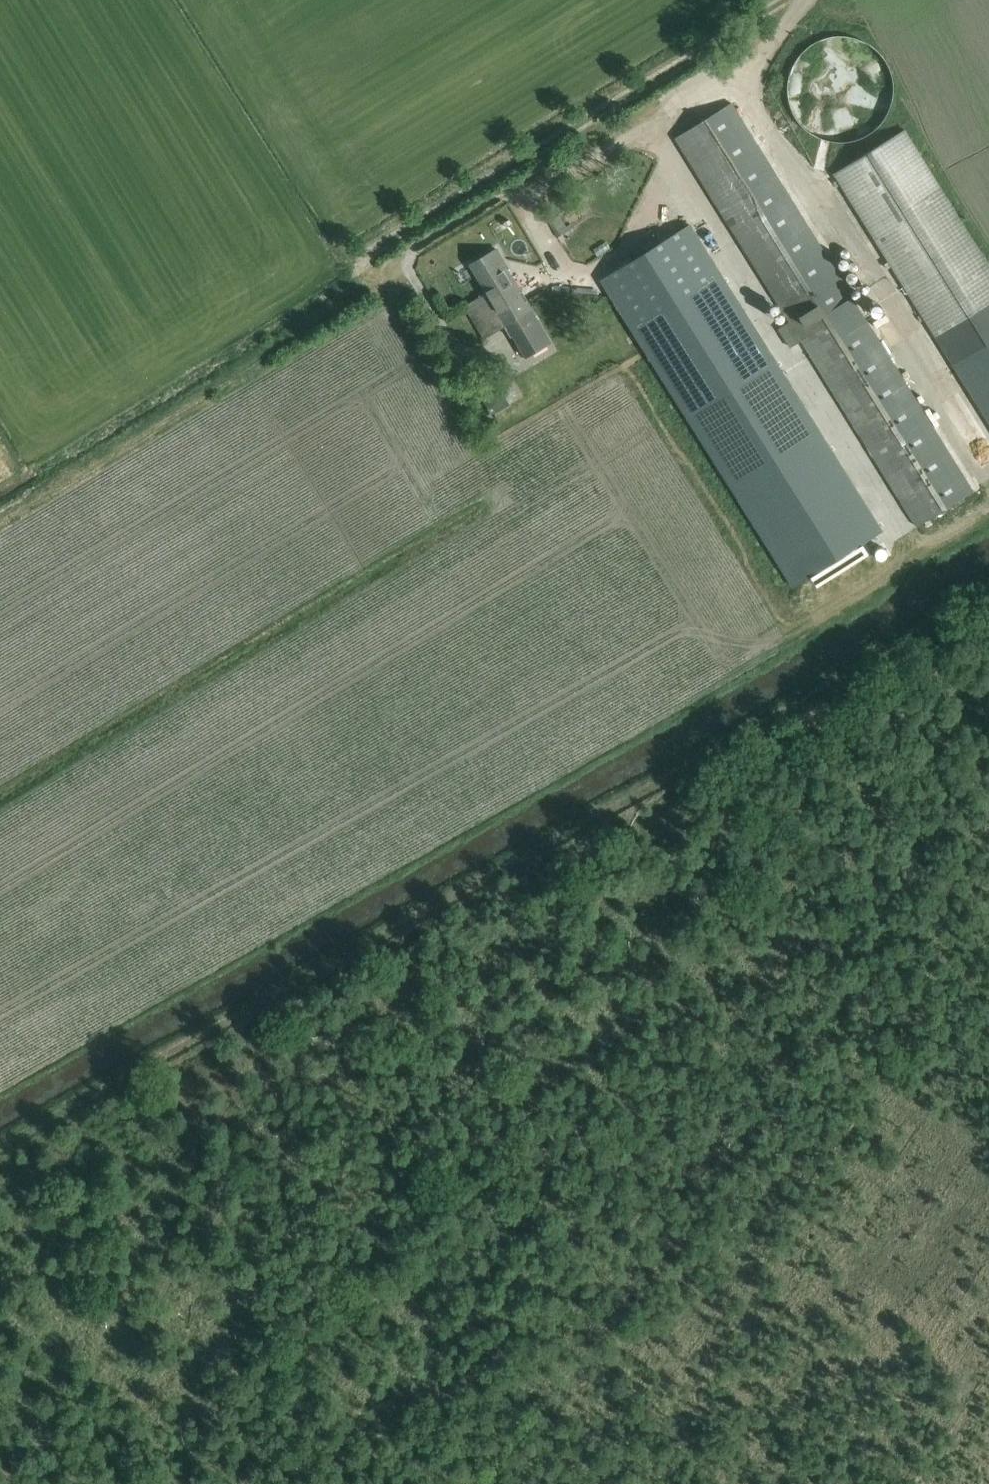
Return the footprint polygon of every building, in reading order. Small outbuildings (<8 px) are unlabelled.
[(791,71),(788,83),(788,96),(791,108),(797,119),(805,129),(815,136),(827,141),(840,142),(852,141),(864,137),(875,130),(883,120),(889,109),(893,97),(893,84),(890,72),(884,61),(876,51),(865,44),(854,39),(841,37),(828,39),(817,43),(806,50),(797,60),(791,71)] [(801,342),(918,528),(974,494),(731,104),(675,139),(789,323),(779,330),(791,349),(801,342)] [(905,131),(834,175),(954,368),(988,424),(988,267),(905,131)] [(721,276),(689,225),(600,281),(632,332),(794,588),(830,566),(836,575),(852,565),(846,555),(883,532),(721,276)] [(508,269),(497,250),(471,266),(486,294),(464,306),(483,340),(507,327),(525,360),(551,346),(514,279),(508,269)] [(513,407),(505,392),(486,403),(494,417),(513,407)]
